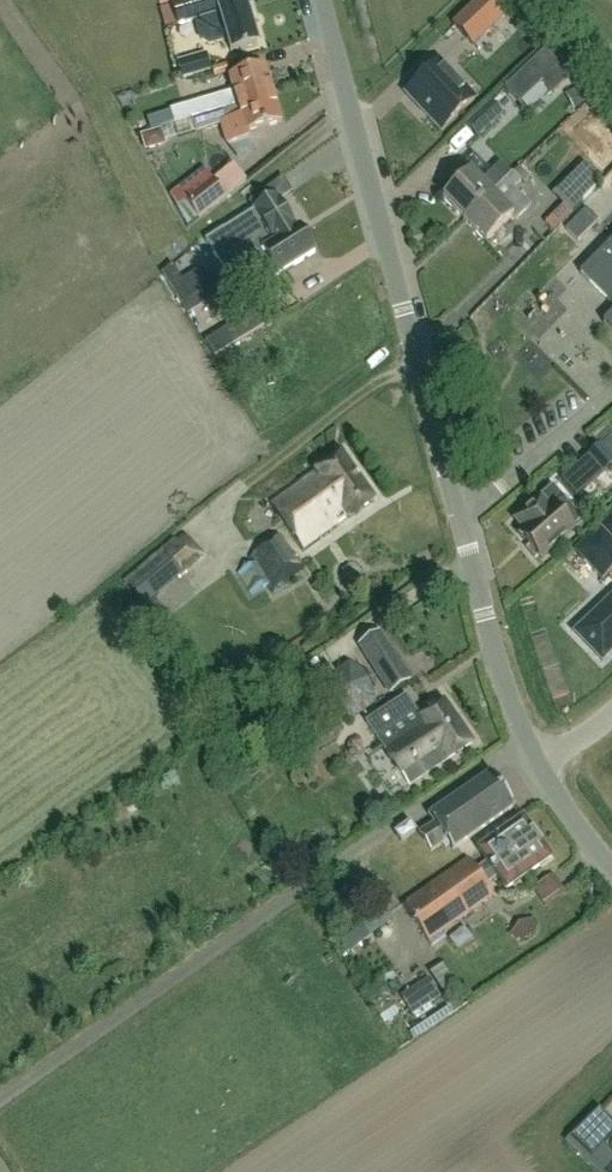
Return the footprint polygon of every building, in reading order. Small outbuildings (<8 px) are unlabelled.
[(244,3),(220,10),(218,0),(191,0),(171,6),(177,26),(195,21),(199,33),(210,30),(214,44),(227,40),(231,53),(257,45),(244,3)] [(506,12),(494,0),(479,0),(452,26),(471,45),(506,12)] [(570,77),(544,50),(503,88),(518,104),(541,83),(552,94),(570,77)] [(175,59),(179,75),(206,68),(202,52),(175,59)] [(215,80),(229,76),(226,66),(212,69),(215,80)] [(245,103),(272,95),(264,68),(229,78),(233,93),(204,102),(207,115),(245,103)] [(448,70),(441,77),(432,68),(405,95),(440,132),(476,99),(448,70)] [(207,115),(192,119),(191,120),(195,133),(219,126),(225,147),(250,139),(248,133),(280,124),(272,95),(245,103),(207,115)] [(491,101),(464,125),(477,139),(503,115),(491,101)] [(169,112),(173,125),(191,120),(192,119),(207,115),(204,102),(169,112)] [(144,152),(145,152),(166,146),(160,129),(139,136),(144,152)] [(551,190),(574,208),(599,177),(576,159),(551,190)] [(183,203),(176,209),(187,228),(197,219),(198,220),(246,181),(233,165),(213,180),(212,179),(183,202),(183,203)] [(600,179),(611,191),(611,166),(600,179)] [(464,221),(491,195),(470,172),(442,199),(464,221)] [(485,244),(511,219),(515,223),(531,208),(513,188),(518,183),(512,176),(491,195),(464,221),(485,244)] [(241,299),(278,277),(314,254),(299,229),(296,231),(275,197),(254,210),(254,211),(205,241),(232,285),(241,299)] [(565,230),(577,241),(590,228),(578,216),(565,230)] [(609,244),(579,275),(611,306),(611,241),(609,244)] [(187,317),(225,293),(217,280),(179,304),(187,317)] [(563,310),(549,296),(540,304),(539,302),(520,319),(535,335),(563,310)] [(263,308),(242,321),(205,344),(216,361),(273,324),(263,308)] [(602,324),(611,333),(611,314),(602,324)] [(521,358),(537,373),(548,361),(551,363),(569,343),(550,326),(521,358)] [(540,410),(555,427),(583,403),(569,386),(540,410)] [(606,480),(611,475),(611,462),(598,446),(586,457),(606,480)] [(349,518),(373,501),(339,454),(315,472),(316,474),(272,505),(303,549),(348,517),(349,518)] [(579,466),(567,476),(577,488),(589,477),(579,466)] [(552,488),(539,499),(514,521),(525,533),(520,538),(540,561),(573,531),(582,523),(552,488)] [(573,552),(606,587),(611,582),(611,543),(598,528),(573,552)] [(186,535),(164,554),(126,586),(144,606),(204,557),(186,535)] [(303,570),(280,537),(247,557),(270,592),(303,570)] [(601,662),(611,651),(611,597),(574,633),(601,662)] [(379,632),(357,647),(389,696),(411,681),(379,632)] [(349,664),(335,673),(329,665),(307,681),(315,692),(326,696),(327,707),(353,720),(375,704),(373,676),(349,664)] [(448,760),(471,745),(443,703),(420,718),(406,697),(366,724),(409,788),(449,761),(448,760)] [(452,851),(515,808),(491,773),(428,816),(435,825),(419,835),(431,852),(446,841),(452,851)] [(551,859),(523,818),(477,850),(487,863),(475,872),(467,860),(403,906),(429,942),(493,896),(485,885),(497,877),(506,891),(551,859)] [(415,833),(410,825),(395,834),(401,842),(415,833)] [(529,914),(508,922),(513,938),(534,931),(529,914)] [(438,1001),(427,981),(400,997),(411,1017),(438,1001)] [(611,1137),(611,1125),(592,1105),(563,1135),(590,1160),(611,1137)] [(603,1147),(587,1165),(594,1171),(611,1171),(611,1156),(603,1147)]
